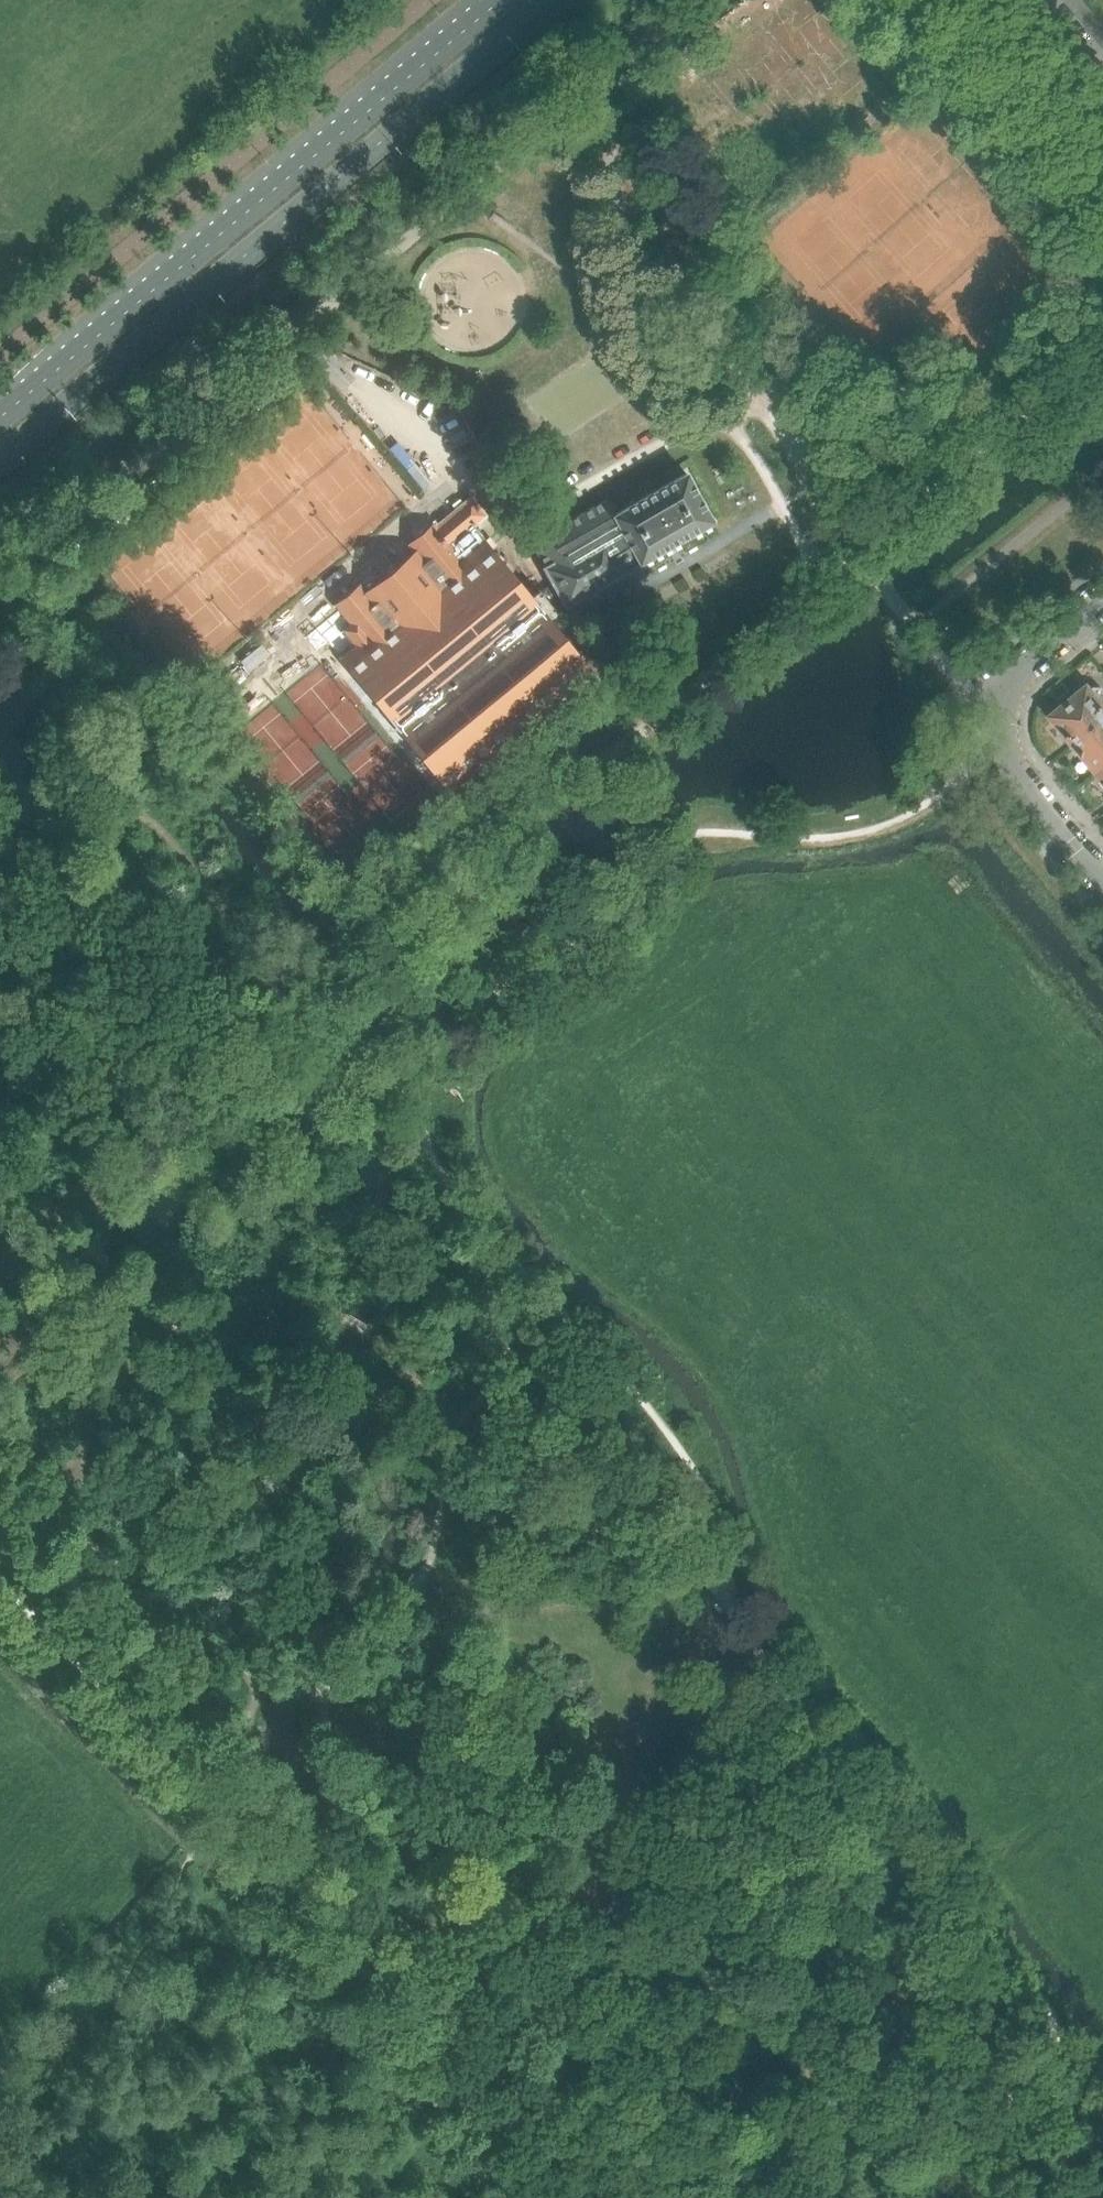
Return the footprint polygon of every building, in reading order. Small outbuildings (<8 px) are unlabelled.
[(712,521),(686,473),(615,514),(606,500),(549,532),(542,519),(526,528),(525,526),(523,527),(566,605),(584,595),(611,579),(626,571),(625,569),(639,562),(639,563),(664,549),(673,543),(712,521)] [(599,679),(544,612),(540,607),(541,606),(541,605),(539,607),(471,523),(480,514),(482,516),(468,499),(469,501),(436,528),(433,524),(433,523),(406,545),(407,545),(407,544),(414,552),(382,578),(375,570),(359,583),(331,606),(332,606),(333,605),(348,624),(339,632),(340,632),(341,631),(344,634),(332,644),(341,654),(338,657),(337,655),(336,655),(351,673),(454,798),(455,797),(453,794),(467,782),(469,785),(471,784),(469,781),(483,769),(485,772),(487,771),(485,768),(499,756),(501,759),(503,758),(501,755),(515,743),(517,746),(519,744),(517,742),(531,730),(533,732),(535,731),(533,729),(547,717),(549,719),(551,718),(549,715),(563,703),(565,706),(567,705),(565,702),(579,690),(581,693),(583,692),(581,689),(595,677),(597,680),(599,679)] [(1102,722),(1102,690),(1100,687),(1095,687),(1094,687),(1091,690),(1088,687),(1082,692),(1078,691),(1071,696),(1072,700),(1066,705),(1062,704),(1055,709),(1055,714),(1053,716),(1067,733),(1067,736),(1069,736),(1074,742),(1073,742),(1075,745),(1102,722)] [(1102,768),(1102,722),(1075,745),(1077,747),(1078,747),(1083,753),(1082,755),(1085,755),(1099,772),(1102,768)]
